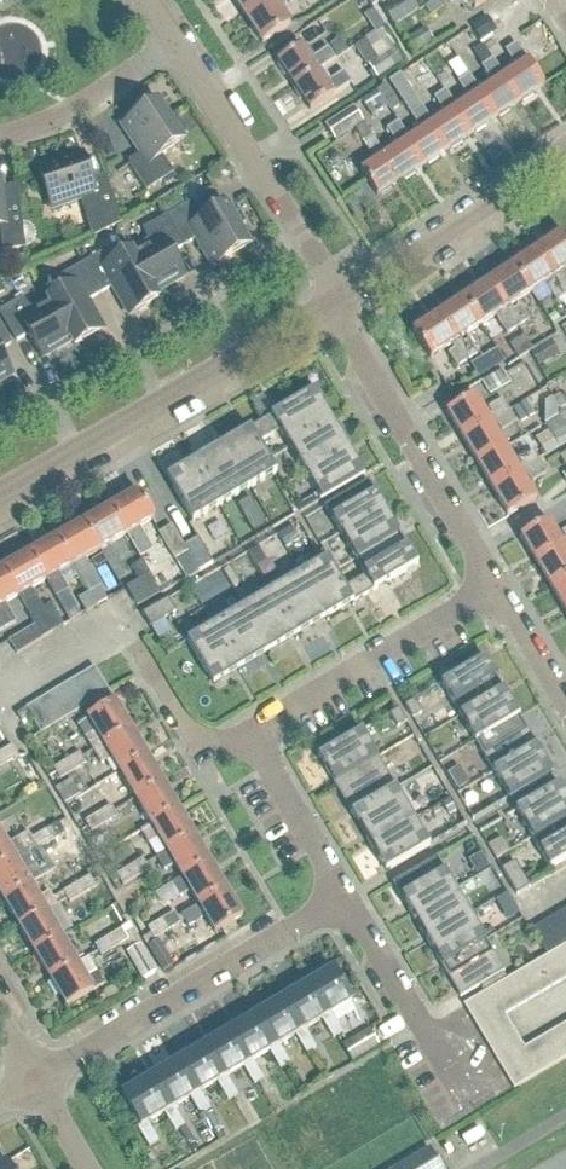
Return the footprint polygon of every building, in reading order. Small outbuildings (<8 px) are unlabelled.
[(272,0),(232,0),(244,18),(272,0)] [(289,26),(272,0),(244,18),(262,44),(289,26)] [(393,27),(417,11),(410,0),(398,0),(382,10),(393,27)] [(437,0),(423,9),(429,18),(442,9),(437,0)] [(474,10),(488,0),(467,0),(474,10)] [(486,18),(470,28),(473,32),(480,44),(496,33),(486,18)] [(414,56),(432,43),(424,31),(405,43),(414,56)] [(367,66),(377,80),(402,63),(392,49),(389,51),(376,33),(364,41),(377,60),(367,66)] [(336,57),(346,51),(339,40),(329,47),(336,57)] [(515,69),(503,77),(519,101),(521,100),(522,102),(532,96),(530,94),(543,86),(515,44),(504,52),(515,69)] [(482,46),(472,52),(480,65),(490,58),(482,46)] [(327,49),(310,61),(301,47),(277,63),(279,67),(277,68),(283,77),(285,76),(293,88),(317,72),(335,61),(327,49)] [(492,85),(480,93),(479,93),(495,117),(498,116),(499,118),(508,111),(507,110),(519,101),(503,77),(492,60),(480,67),(492,85)] [(317,72),(293,88),(295,90),(293,92),(299,101),(301,100),(309,112),(351,84),(343,73),(326,84),(317,72)] [(432,124),(421,107),(401,76),(389,84),(421,132),(409,140),(408,141),(424,165),(427,163),(428,165),(437,159),(436,157),(448,149),(431,125),(432,124)] [(434,76),(421,83),(430,97),(442,90),(434,76)] [(468,100),(456,109),(455,109),(471,133),(474,132),(475,133),(484,127),(483,125),(495,117),(479,93),(480,93),(468,76),(457,83),(468,100)] [(398,107),(384,86),(360,102),(371,118),(387,108),(390,113),(398,107)] [(445,116),(432,124),(431,125),(448,149),(450,147),(452,149),(461,143),(460,141),(471,133),(455,109),(456,109),(445,91),(433,99),(445,116)] [(128,163),(146,191),(172,174),(160,158),(182,143),(180,141),(186,137),(174,118),(167,122),(156,104),(121,127),(140,155),(128,163)] [(400,181),(384,157),(383,157),(362,124),(353,110),(325,129),(334,143),(353,131),(365,149),(352,157),(361,172),(360,173),(376,197),(379,195),(381,196),(390,190),(389,188),(400,181)] [(408,141),(409,140),(397,123),(386,130),(398,148),(384,157),(400,181),(403,179),(404,181),(414,174),(412,173),(424,165),(408,141)] [(121,224),(116,209),(105,177),(91,182),(82,155),(37,171),(51,210),(80,200),(93,238),(121,224)] [(21,227),(16,187),(2,189),(0,180),(0,240),(2,252),(24,249),(21,227)] [(193,202),(166,218),(183,247),(195,240),(212,269),(248,248),(238,230),(243,227),(244,226),(244,223),(233,207),(227,210),(225,207),(203,220),(193,202)] [(149,242),(129,253),(154,295),(184,278),(170,254),(183,247),(166,218),(142,231),(149,242)] [(537,250),(565,294),(565,276),(562,279),(559,274),(565,269),(565,240),(562,233),(537,250)] [(537,250),(512,267),(530,293),(549,280),(553,285),(547,289),(556,303),(558,301),(565,296),(565,294),(537,250)] [(154,295),(129,253),(112,263),(106,252),(82,265),(99,295),(112,287),(129,317),(157,300),(154,295)] [(12,258),(13,271),(26,270),(25,257),(12,258)] [(99,295),(82,265),(58,279),(65,290),(47,300),(71,342),(74,348),(103,331),(86,302),(99,295)] [(512,267),(487,283),(517,328),(528,321),(519,308),(513,312),(509,307),(530,293),(512,267)] [(487,283),(462,300),(480,326),(500,313),(503,318),(497,322),(506,336),(517,328),(487,283)] [(558,301),(565,315),(565,296),(558,301)] [(22,300),(0,312),(0,316),(15,342),(28,335),(41,359),(71,342),(47,300),(28,311),(22,300)] [(480,326),(462,300),(437,316),(467,362),(478,354),(469,340),(463,345),(460,340),(480,326)] [(467,362),(437,316),(412,333),(430,360),(450,346),(454,351),(447,355),(457,369),(467,362)] [(0,327),(0,351),(10,345),(0,327)] [(537,366),(557,354),(550,341),(530,353),(537,366)] [(11,376),(0,357),(0,383),(11,376)] [(481,357),(469,364),(477,377),(488,370),(481,357)] [(508,385),(501,372),(500,371),(480,382),(489,396),(508,385)] [(286,445),(331,419),(314,391),(250,429),(258,444),(279,432),(286,445)] [(557,394),(550,398),(556,408),(563,404),(557,394)] [(461,440),(508,412),(502,401),(488,409),(491,416),(486,419),(474,397),(446,414),(461,440)] [(536,419),(526,403),(512,411),(522,427),(536,419)] [(508,412),(461,440),(477,465),(504,449),(492,429),(497,426),(501,432),(515,424),(508,412)] [(558,418),(544,427),(552,440),(540,448),(546,458),(565,445),(565,430),(558,418)] [(303,473),(347,447),(331,419),(286,445),(303,473)] [(258,444),(250,429),(222,446),(248,490),(276,473),(258,444)] [(248,490),(222,446),(194,463),(220,506),(248,490)] [(319,501),(364,475),(347,447),(303,473),(319,501)] [(504,449),(477,465),(492,491),(539,464),(532,452),(518,461),(522,467),(517,470),(504,449)] [(220,506),(194,463),(166,479),(192,523),(220,506)] [(539,464),(492,491),(507,517),(535,501),(522,480),(527,477),(531,483),(545,475),(539,464)] [(323,508),(340,536),(384,510),(368,482),(323,508)] [(152,552),(139,529),(154,520),(138,492),(110,508),(140,559),(152,552)] [(140,559),(110,508),(83,523),(99,551),(125,536),(139,560),(140,559)] [(340,536),(356,564),(401,537),(384,510),(340,536)] [(261,518),(250,525),(257,536),(268,529),(261,518)] [(565,545),(565,531),(561,534),(565,540),(560,543),(547,522),(520,538),(535,564),(565,545)] [(99,551),(83,523),(56,538),(72,566),(88,594),(96,608),(106,602),(98,588),(100,587),(84,560),(99,551)] [(173,561),(187,553),(171,527),(158,535),(173,561)] [(356,564),(364,577),(344,589),(352,604),(417,565),(401,537),(356,564)] [(72,566),(56,538),(29,554),(45,581),(45,582),(65,615),(76,609),(66,591),(67,591),(57,575),(72,566)] [(211,564),(196,539),(183,547),(198,572),(211,564)] [(535,564),(550,590),(565,580),(565,553),(565,545),(535,564)] [(257,548),(247,554),(256,569),(266,563),(257,548)] [(29,554),(3,569),(18,597),(31,618),(29,619),(34,627),(42,640),(63,628),(50,606),(43,610),(31,590),(45,582),(45,581),(29,554)] [(344,589),(326,559),(298,576),(324,619),(326,623),(328,622),(326,618),(350,604),(352,608),(353,607),(351,604),(352,604),(344,589)] [(138,582),(149,576),(141,563),(130,569),(138,582)] [(3,569),(0,571),(0,632),(15,623),(5,605),(18,597),(3,569)] [(267,594),(293,638),(295,641),(297,640),(294,637),(324,619),(298,576),(267,594)] [(550,590),(565,615),(565,580),(550,590)] [(96,608),(88,594),(77,601),(85,614),(96,608)] [(242,609),(267,653),(270,656),(271,656),(269,652),(293,638),(267,594),(242,609)] [(174,612),(167,600),(141,615),(149,628),(174,612)] [(211,627),(236,671),(239,675),(240,674),(238,670),(267,653),(242,609),(211,627)] [(42,640),(34,627),(8,643),(16,656),(42,640)] [(206,676),(212,685),(236,671),(211,627),(186,642),(206,676)] [(484,659),(440,685),(457,714),(501,688),(484,659)] [(94,669),(80,677),(95,702),(109,693),(94,669)] [(80,677),(66,685),(81,710),(95,702),(80,677)] [(66,685),(53,693),(67,718),(81,710),(66,685)] [(501,688),(457,714),(474,742),(518,716),(501,688)] [(53,693),(39,701),(54,727),(67,718),(53,693)] [(39,701),(25,710),(40,735),(54,727),(39,701)] [(115,704),(87,720),(77,726),(85,740),(95,734),(103,747),(131,731),(115,704)] [(411,704),(402,709),(409,722),(419,717),(411,704)] [(22,724),(30,719),(25,712),(17,717),(22,724)] [(397,713),(387,718),(395,732),(404,726),(397,713)] [(518,716),(474,742),(491,771),(535,745),(518,716)] [(426,725),(400,737),(409,756),(435,744),(426,725)] [(103,747),(104,748),(93,755),(101,767),(111,761),(119,774),(146,758),(131,731),(103,747)] [(378,760),(361,732),(317,758),(334,786),(378,760)] [(535,745),(491,771),(508,800),(547,776),(551,774),(552,774),(549,768),(535,745)] [(4,769),(18,761),(11,749),(0,755),(0,761),(4,769)] [(80,755),(67,763),(73,774),(87,766),(80,755)] [(146,758),(119,774),(135,801),(162,784),(146,758)] [(420,769),(427,783),(447,771),(440,758),(420,769)] [(395,789),(378,760),(334,786),(351,815),(395,789)] [(73,774),(67,763),(53,770),(59,781),(73,774)] [(458,767),(446,774),(457,791),(468,784),(458,767)] [(178,811),(162,784),(135,801),(150,827),(178,811)] [(515,811),(532,841),(565,820),(565,797),(559,785),(515,811)] [(412,818),(395,789),(351,815),(368,844),(412,818)] [(449,802),(441,806),(448,817),(455,812),(449,802)] [(98,816),(105,828),(118,820),(111,809),(98,816)] [(150,827),(151,829),(141,835),(148,846),(158,840),(166,854),(194,837),(178,811),(150,827)] [(105,828),(98,816),(85,824),(92,836),(105,828)] [(389,870),(429,846),(412,818),(368,844),(381,867),(384,872),(389,870)] [(565,860),(565,820),(532,841),(549,870),(565,860)] [(50,828),(44,832),(51,843),(65,835),(58,823),(50,828)] [(116,847),(107,830),(86,842),(96,859),(116,847)] [(482,830),(461,836),(466,853),(487,848),(482,830)] [(14,858),(23,853),(26,851),(29,849),(29,850),(35,846),(38,851),(40,849),(51,843),(44,832),(31,839),(27,833),(6,845),(0,835),(0,866),(14,858)] [(194,837),(166,854),(156,860),(163,872),(174,867),(182,880),(210,864),(194,837)] [(501,839),(487,846),(495,860),(509,852),(501,839)] [(0,866),(0,898),(2,901),(29,885),(41,878),(53,871),(40,849),(38,851),(35,846),(29,850),(29,849),(26,851),(23,853),(14,858),(0,866)] [(481,855),(468,862),(476,876),(489,868),(481,855)] [(408,912),(452,887),(436,858),(391,884),(408,912)] [(130,870),(136,881),(149,873),(143,863),(130,870)] [(528,888),(513,863),(501,871),(516,896),(528,888)] [(210,864),(182,880),(172,886),(179,899),(189,893),(198,908),(225,891),(210,864)] [(136,881),(130,870),(116,878),(122,889),(136,881)] [(91,880),(77,888),(83,899),(97,891),(91,880)] [(37,898),(29,885),(2,901),(17,928),(45,911),(56,905),(48,891),(37,898)] [(469,915),(452,887),(408,912),(425,941),(469,915)] [(83,899),(77,888),(63,896),(69,907),(83,899)] [(225,891),(198,908),(180,917),(186,928),(204,918),(214,934),(241,918),(225,891)] [(45,911),(17,928),(33,954),(61,938),(60,938),(71,931),(64,920),(54,927),(45,911)] [(555,917),(565,935),(565,911),(555,917)] [(174,914),(161,922),(167,932),(180,924),(174,914)] [(486,944),(469,915),(425,941),(442,970),(486,944)] [(565,944),(565,935),(555,917),(543,924),(558,949),(565,944)] [(167,932),(161,922),(147,930),(150,934),(154,942),(157,941),(155,939),(167,932)] [(546,955),(558,949),(543,924),(532,931),(546,955)] [(156,972),(132,932),(128,925),(120,930),(131,950),(125,954),(141,981),(156,972)] [(107,941),(113,952),(126,944),(120,934),(107,941)] [(154,942),(150,934),(142,939),(162,972),(173,966),(158,941),(157,942),(157,941),(154,942)] [(68,951),(61,938),(33,954),(49,981),(76,965),(74,961),(83,956),(77,946),(68,951)] [(113,952),(107,941),(94,949),(102,959),(113,952)] [(503,973),(486,944),(442,970),(459,999),(503,973)] [(547,957),(562,982),(565,979),(565,962),(559,950),(547,957)] [(550,989),(562,982),(547,957),(535,964),(550,989)] [(523,971),(538,996),(550,989),(535,964),(523,971)] [(65,1008),(92,992),(103,985),(95,972),(84,978),(76,965),(49,981),(65,1008)] [(332,971),(305,987),(324,1019),(321,1021),(332,1040),(341,1034),(330,1015),(351,1003),(332,971)] [(512,978),(527,1003),(538,996),(523,971),(512,978)] [(527,1003),(512,978),(500,985),(515,1010),(527,1003)] [(500,985),(488,992),(496,1004),(503,1016),(503,1017),(515,1010),(500,985)] [(305,987),(278,1002),(297,1035),(294,1036),(306,1055),(315,1049),(304,1031),(321,1021),(324,1019),(305,987)] [(471,1019),(496,1004),(488,992),(463,1006),(471,1019)] [(278,1002),(252,1018),(271,1050),(268,1052),(279,1071),(289,1065),(278,1046),(294,1036),(297,1035),(278,1002)] [(471,1019),(478,1031),(503,1016),(496,1004),(471,1019)] [(503,1016),(478,1031),(485,1043),(510,1028),(503,1017),(503,1016)] [(271,1050),(252,1018),(226,1034),(245,1066),(242,1067),(253,1086),(256,1084),(263,1081),(251,1062),(268,1052),(271,1050)] [(492,1055),(517,1040),(510,1028),(485,1043),(492,1055)] [(354,1064),(379,1049),(371,1033),(346,1049),(354,1064)] [(226,1034),(200,1049),(219,1081),(216,1083),(227,1102),(236,1096),(225,1077),(242,1067),(245,1066),(226,1034)] [(517,1040),(492,1055),(499,1066),(524,1052),(523,1050),(517,1040)] [(219,1081),(200,1049),(173,1065),(192,1097),(189,1099),(201,1117),(210,1112),(199,1093),(216,1083),(219,1081)] [(499,1066),(506,1078),(531,1063),(524,1052),(499,1066)] [(513,1090),(538,1075),(531,1063),(506,1078),(513,1090)] [(173,1065),(147,1080),(166,1112),(163,1114),(174,1133),(184,1127),(173,1109),(189,1099),(192,1097),(173,1065)] [(166,1112),(147,1080),(121,1096),(139,1127),(136,1129),(148,1148),(158,1143),(147,1124),(163,1114),(166,1112)] [(263,1081),(256,1084),(261,1093),(268,1089),(263,1081)] [(453,1127),(464,1155),(503,1140),(492,1112),(453,1127)] [(429,1151),(399,1168),(440,1168),(429,1151)]
